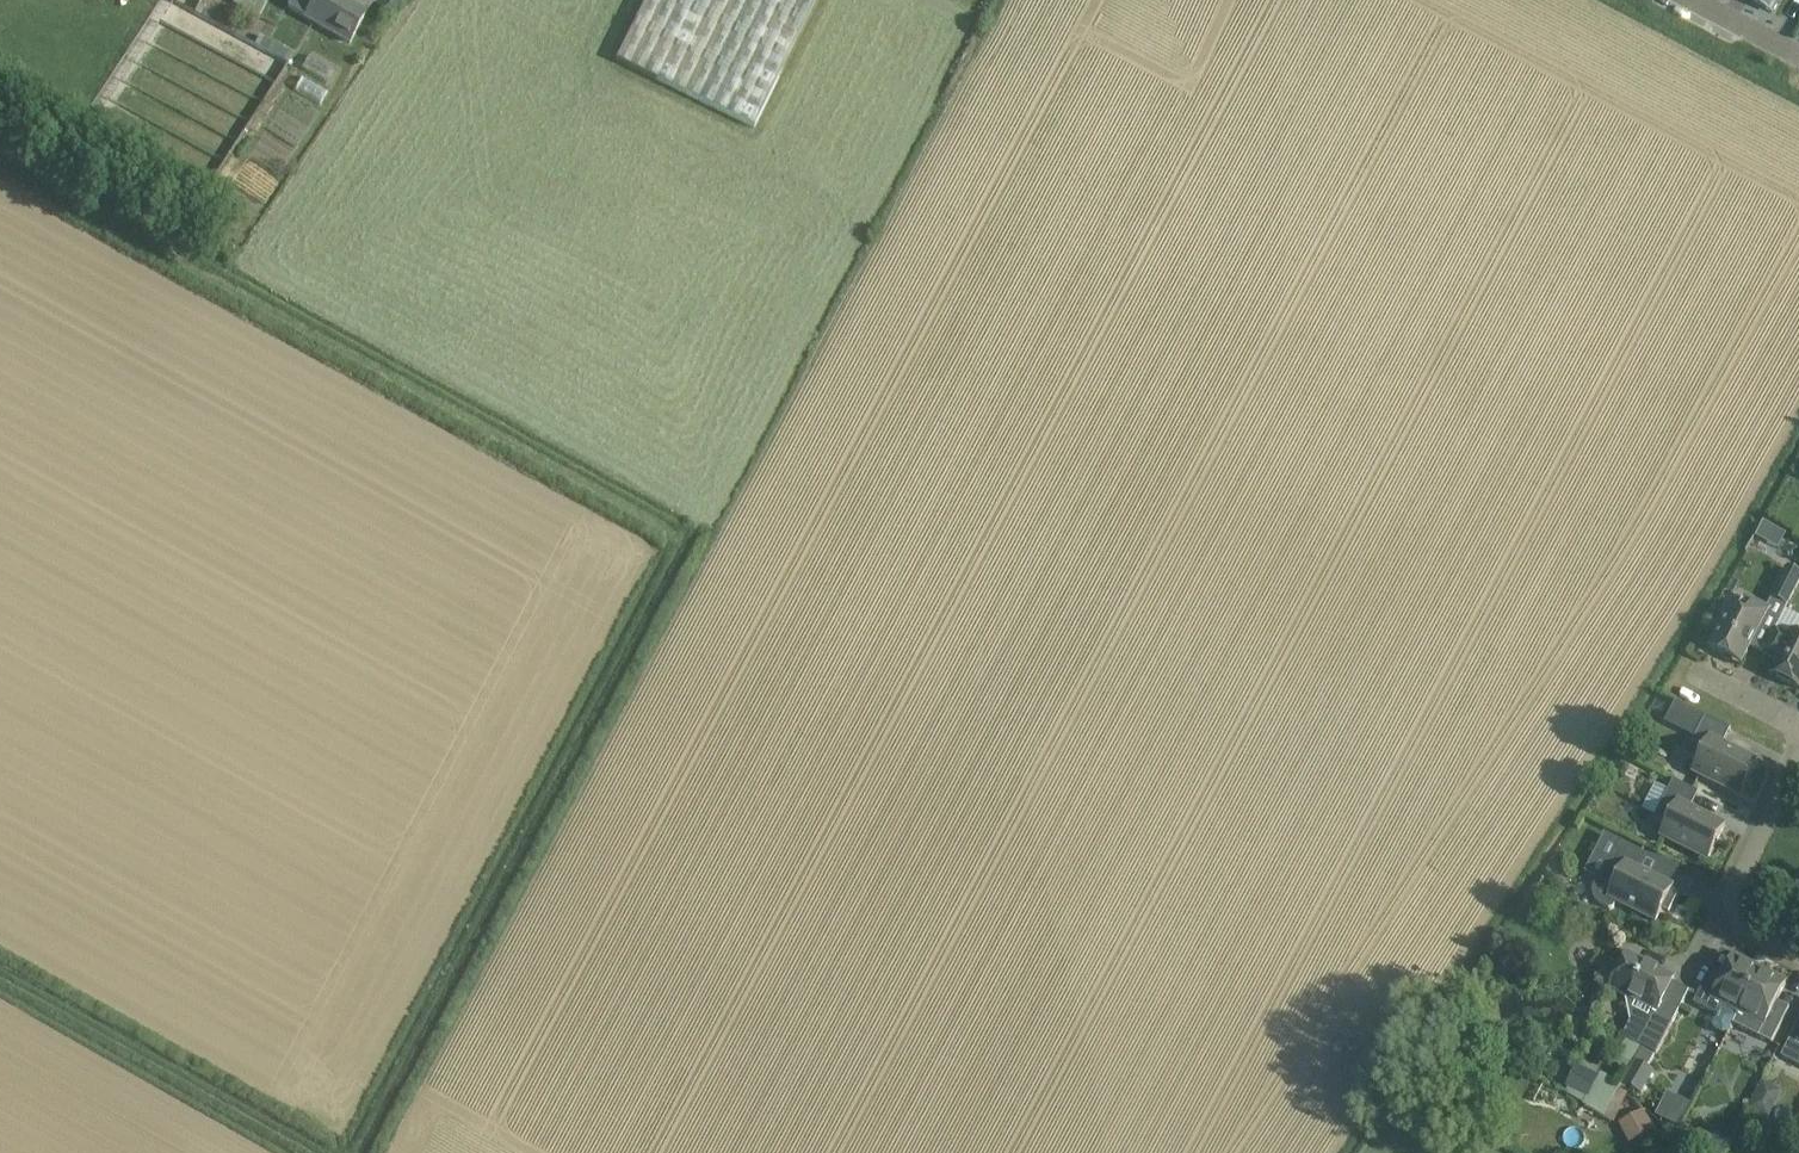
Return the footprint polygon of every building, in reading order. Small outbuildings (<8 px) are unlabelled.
[(257,41),(175,0),(171,0),(163,17),(279,75),(293,48),(262,33),(257,41)] [(265,0),(235,0),(228,13),(254,26),(267,1),(265,0)] [(287,8),(304,18),(303,19),(349,45),(368,13),(345,0),(292,0),(287,8)] [(611,57),(753,128),(817,0),(640,0),(611,57)] [(1752,1),(1773,12),(1779,0),(1753,0),(1752,1)] [(1789,568),(1774,598),(1789,606),(1798,586),(1798,573),(1789,568)] [(1772,610),(1753,601),(1741,624),(1727,617),(1711,649),(1743,666),(1772,610)] [(1776,634),(1764,658),(1777,665),(1770,677),(1798,692),(1798,639),(1792,635),(1789,640),(1776,634)] [(1731,732),(1706,720),(1687,759),(1700,765),(1694,776),(1741,799),(1758,765),(1724,748),(1731,732)] [(1699,796),(1674,784),(1655,823),(1668,829),(1662,840),(1709,863),(1726,829),(1692,812),(1699,796)] [(1648,858),(1623,845),(1603,884),(1597,881),(1594,887),(1593,893),(1595,901),(1600,906),(1609,911),(1614,910),(1617,904),(1657,925),(1664,910),(1669,913),(1679,893),(1640,873),(1648,858)] [(1676,981),(1630,957),(1612,991),(1658,1016),(1676,981)] [(1756,984),(1761,973),(1735,960),(1723,984),(1710,978),(1696,1006),(1717,1017),(1713,1027),(1714,1031),(1723,1036),(1728,1035),(1733,1025),(1738,1014),(1740,1015),(1756,984)] [(1788,986),(1761,973),(1756,984),(1740,1015),(1738,1014),(1733,1025),(1774,1045),(1788,1017),(1775,1010),(1788,986)] [(1673,1029),(1654,1019),(1639,1048),(1657,1058),(1673,1029)] [(1784,1058),(1798,1066),(1798,1029),(1784,1058)] [(1621,1084),(1601,1074),(1589,1099),(1569,1087),(1566,1093),(1584,1104),(1583,1106),(1605,1119),(1621,1084)] [(1784,1092),(1764,1081),(1748,1110),(1768,1121),(1784,1092)] [(1684,1127),(1695,1102),(1669,1091),(1658,1116),(1684,1127)] [(1647,1110),(1620,1122),(1631,1144),(1657,1131),(1647,1110)]
